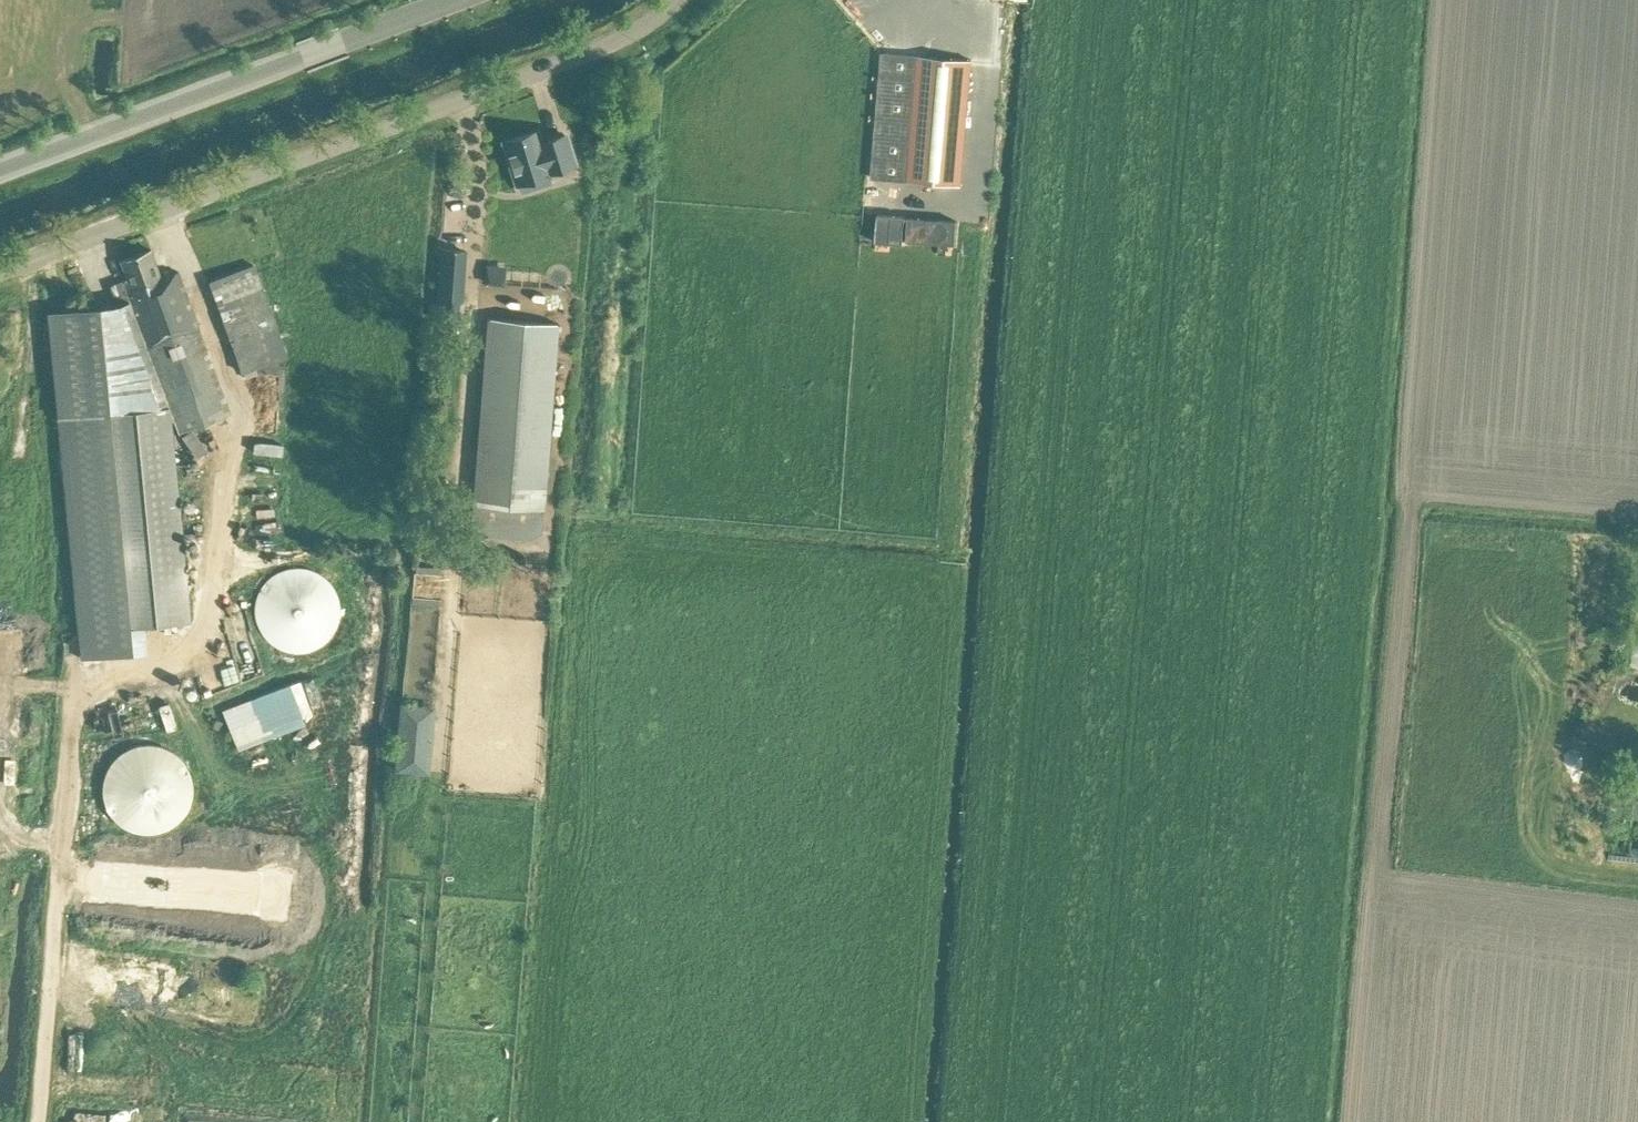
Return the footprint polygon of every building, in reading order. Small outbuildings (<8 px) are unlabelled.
[(859,13),(877,0),(850,0),(859,13)] [(918,55),(907,180),(960,185),(971,59),(918,55)] [(536,131),(503,141),(516,182),(549,172),(548,170),(573,163),(564,134),(539,142),(536,131)] [(902,243),(905,216),(877,213),(874,240),(902,243)] [(956,221),(908,218),(906,240),(954,244),(956,221)] [(438,248),(434,294),(432,318),(458,320),(463,250),(438,248)] [(229,413),(178,271),(161,277),(150,249),(120,261),(127,279),(109,285),(114,298),(48,304),(82,657),(145,650),(143,625),(189,621),(169,421),(174,421),(178,432),(229,413)] [(241,371),(286,355),(253,263),(208,279),(241,371)] [(486,318),(472,503),(543,509),(557,323),(486,318)] [(259,591),(255,603),(255,615),(258,627),(264,637),(273,645),(284,651),(296,653),(308,651),(320,646),(329,639),(336,629),(340,617),(340,605),(337,593),(330,583),(321,574),(310,569),(298,567),(286,569),(275,573),(266,581),(259,591)] [(222,710),(238,749),(305,722),(303,717),(314,713),(300,679),(290,684),(289,682),(222,710)] [(399,702),(393,771),(430,774),(435,705),(399,702)] [(123,751),(114,758),(107,768),(103,779),(102,790),(105,802),(110,812),(117,821),(127,828),(138,832),(149,833),(161,831),(171,826),(180,818),(187,809),(191,798),(192,786),(190,774),(185,764),(177,755),(168,748),(157,744),(145,743),(134,746),(123,751)] [(1637,794),(1637,781),(1630,780),(1629,794),(1637,794)]
